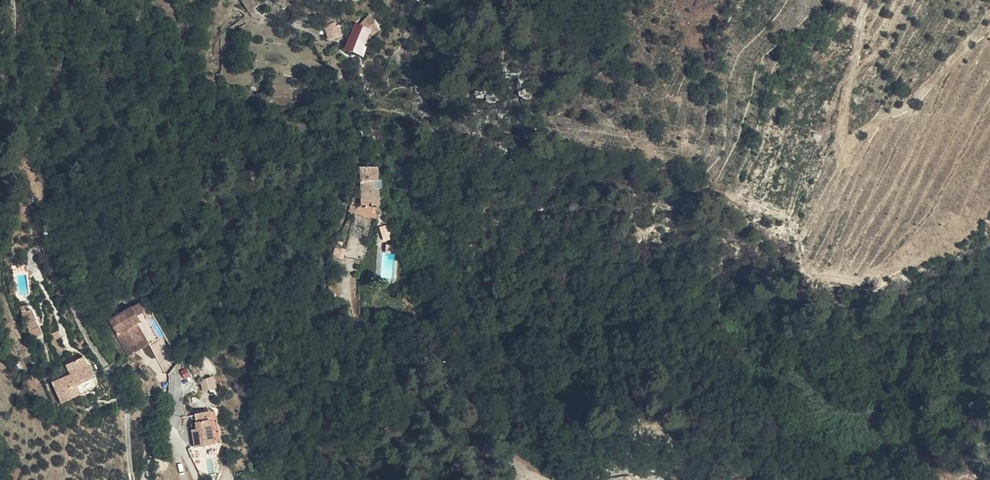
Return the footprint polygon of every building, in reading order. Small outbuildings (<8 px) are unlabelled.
[(377,34),(384,27),(373,14),(362,24),(370,28),(363,42),(373,30),(377,34)] [(326,21),(330,35),(331,37),(332,37),(329,25),(337,23),(336,18),(326,21)] [(337,23),(329,25),(332,37),(343,33),(340,22),(337,23)] [(351,45),(348,44),(346,47),(348,48),(352,46),(354,47),(364,52),(368,45),(363,42),(370,28),(362,24),(360,23),(354,33),(355,38),(354,38),(351,45)] [(385,173),(365,174),(367,210),(387,210),(385,173)] [(397,236),(389,238),(391,247),(400,245),(397,236)] [(362,243),(359,253),(369,256),(371,245),(362,243)] [(25,269),(25,278),(40,277),(39,268),(25,269)] [(121,324),(138,352),(155,342),(153,338),(154,337),(165,331),(150,306),(121,324)] [(42,314),(37,316),(33,317),(32,318),(36,329),(46,325),(42,314)] [(49,331),(46,325),(36,329),(39,335),(49,331)] [(154,337),(160,347),(171,341),(165,331),(154,337)] [(155,342),(138,352),(141,358),(160,347),(155,342)] [(79,379),(60,388),(69,409),(88,400),(84,390),(103,382),(97,370),(95,371),(91,362),(74,370),(79,379)] [(203,391),(216,387),(213,376),(200,380),(203,391)] [(226,446),(220,414),(205,416),(208,430),(203,431),(206,449),(226,446)]
